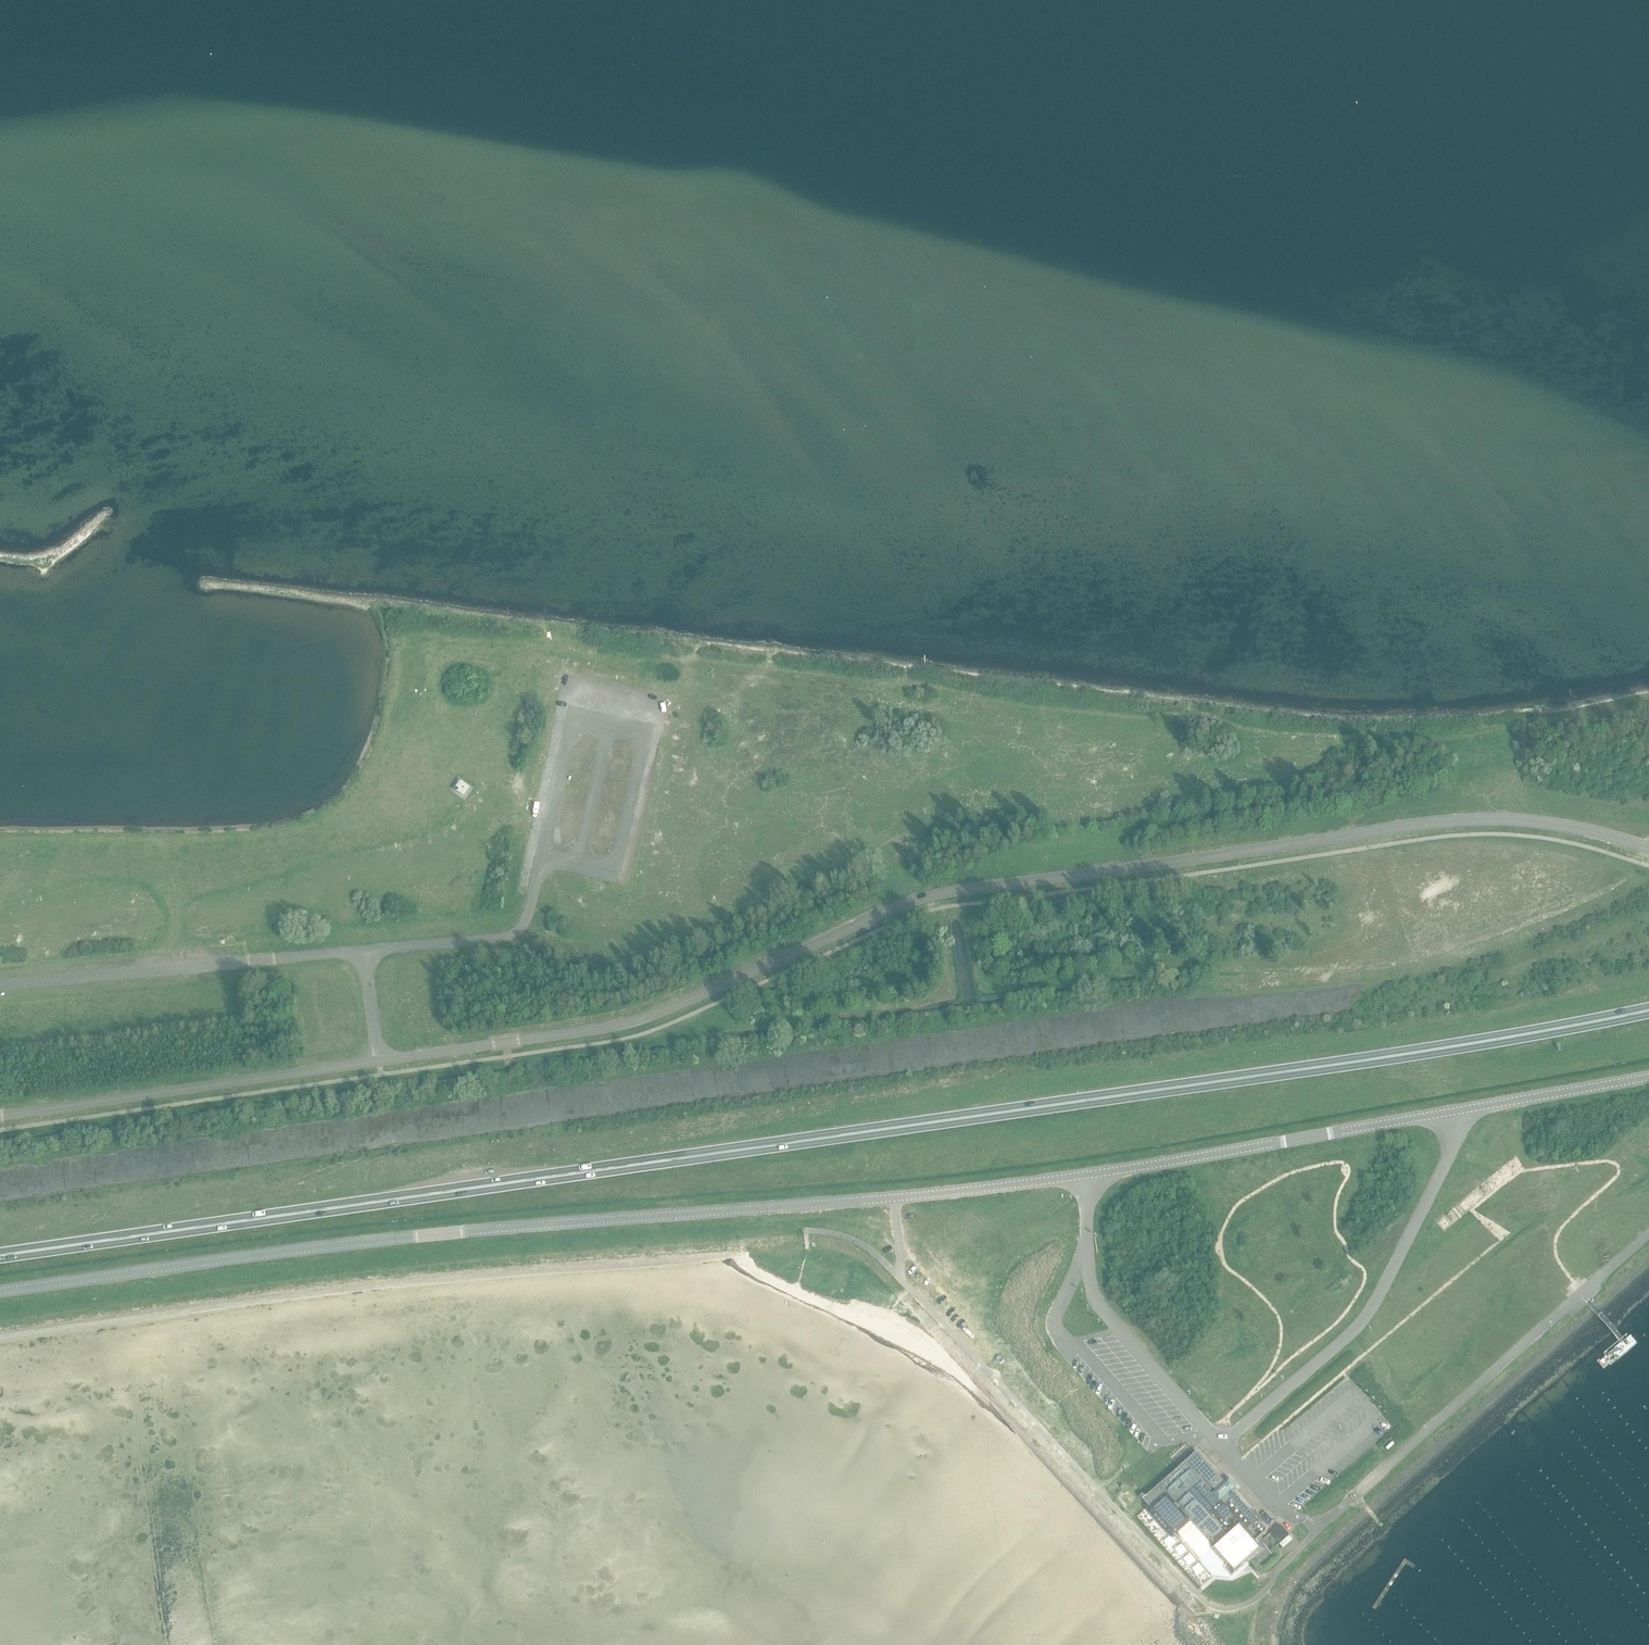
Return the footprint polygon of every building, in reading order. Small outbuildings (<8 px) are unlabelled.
[(454,788),(464,796),(471,786),(461,779),(454,788)] [(951,1305),(949,1312),(962,1317),(965,1310),(951,1305)] [(1166,1478),(1142,1500),(1148,1506),(1150,1508),(1152,1507),(1153,1509),(1170,1528),(1168,1530),(1173,1535),(1178,1531),(1216,1575),(1230,1576),(1249,1559),(1251,1558),(1259,1550),(1256,1546),(1259,1543),(1256,1540),(1263,1534),(1267,1531),(1266,1530),(1225,1483),(1218,1476),(1197,1452),(1196,1452),(1195,1453),(1166,1478)] [(1270,1534),(1279,1544),(1289,1535),(1280,1525),(1270,1534)]
